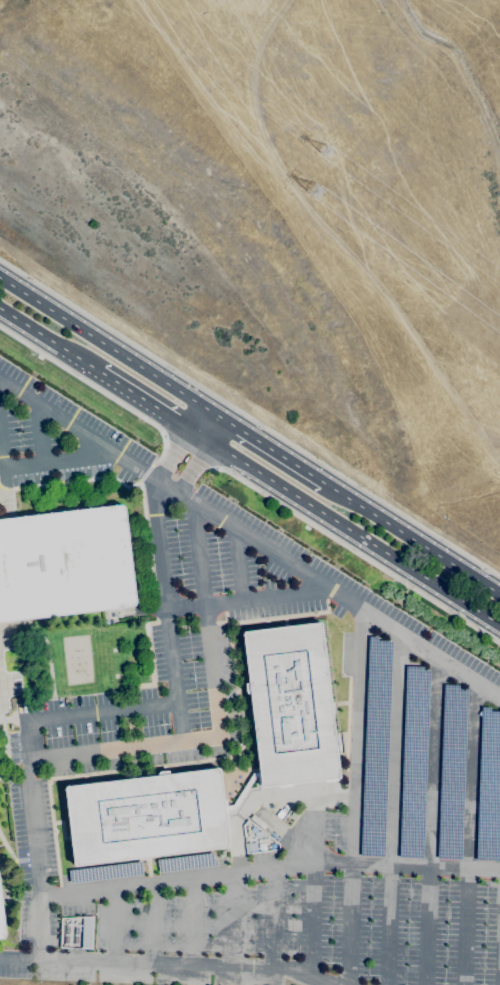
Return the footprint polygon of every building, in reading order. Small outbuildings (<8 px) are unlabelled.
[(133,607),(0,624),(0,519),(121,505),(122,505),(123,506),(124,507),(125,508),(136,603),(136,604),(135,606),(134,607),(133,607)] [(260,772),(251,695),(247,696),(245,683),(249,683),(243,632),(282,628),(282,625),(286,624),(287,627),(321,623),(340,777),(337,778),(337,781),(325,783),(324,779),(292,783),(292,786),(279,788),(279,785),(262,787),(262,785),(260,772)] [(14,689),(14,686),(19,685),(18,680),(13,681),(12,679),(20,678),(21,688),(14,689)] [(225,814),(225,816),(228,816),(230,835),(227,835),(229,848),(149,857),(150,859),(139,860),(138,858),(74,865),(71,841),(69,841),(68,836),(71,836),(65,786),(157,776),(156,772),(168,771),(169,774),(220,769),(223,801),(225,814)] [(235,809),(227,810),(228,814),(225,814),(223,801),(226,800),(227,806),(232,805),(253,773),(260,772),(262,785),(259,785),(258,777),(256,777),(235,809)] [(263,830),(250,819),(253,814),(267,826),(263,830)] [(92,949),(81,948),(82,917),(93,916),(92,949)]
